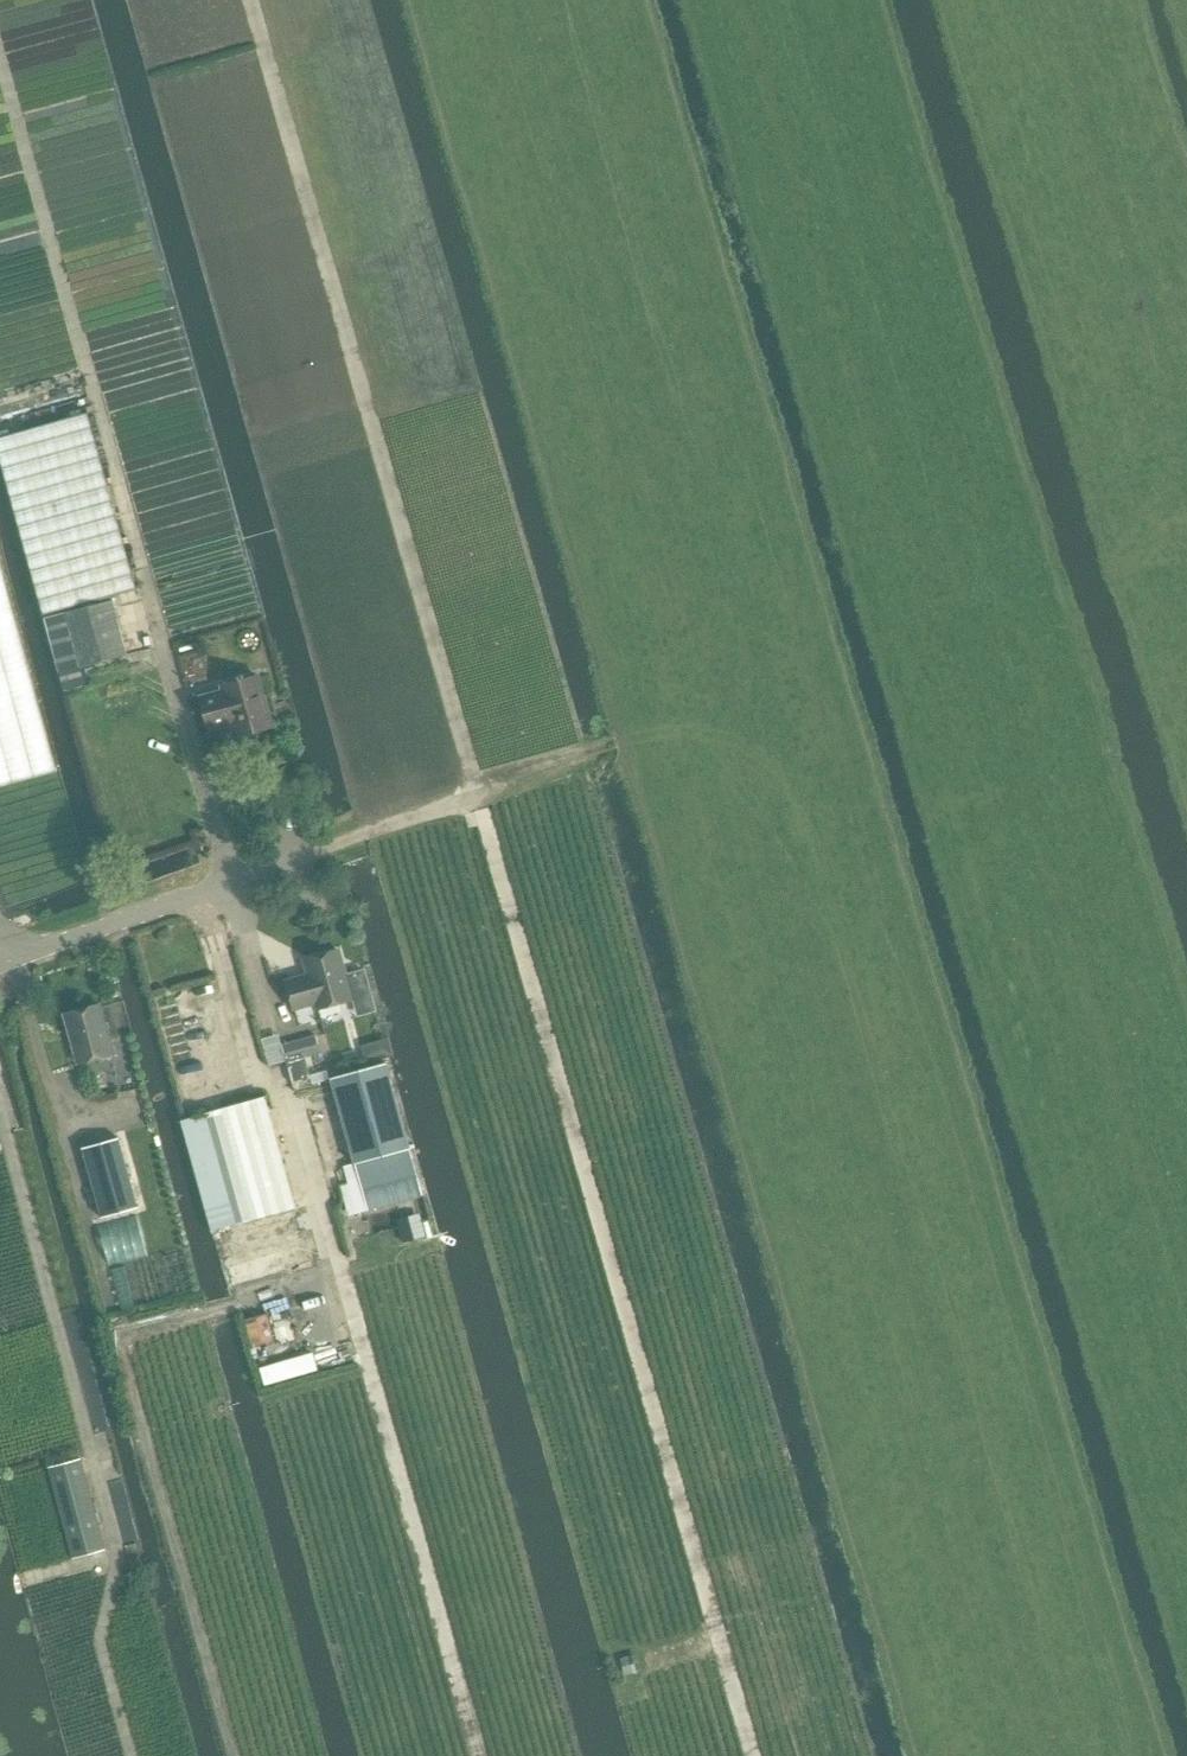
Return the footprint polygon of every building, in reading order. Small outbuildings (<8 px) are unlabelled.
[(0,437),(0,453),(45,615),(136,590),(87,412),(0,437)] [(56,769),(0,562),(0,784),(56,769)] [(111,600),(66,612),(81,667),(84,666),(127,655),(111,600)] [(66,612),(44,618),(63,691),(88,684),(84,666),(81,667),(66,612)] [(200,698),(209,729),(232,723),(237,737),(271,727),(257,676),(222,686),(224,692),(200,698)] [(304,960),(308,975),(286,981),(294,1009),(316,1002),(318,1009),(352,999),(339,951),(304,960)] [(65,1014),(78,1063),(112,1053),(100,1005),(65,1014)] [(313,1037),(280,1046),(284,1062),(290,1083),(308,1078),(302,1057),(309,1055),(318,1053),(313,1037)] [(386,1063),(331,1078),(354,1163),(344,1166),(350,1184),(358,1213),(422,1195),(386,1063)] [(265,1096),(180,1120),(212,1231),(236,1224),(237,1229),(220,1234),(241,1308),(310,1289),(289,1215),(253,1225),(251,1220),(295,1207),(265,1096)] [(138,1206),(119,1138),(82,1148),(101,1217),(138,1206)] [(420,1219),(400,1225),(404,1242),(425,1237),(420,1219)] [(48,1467),(73,1559),(105,1550),(81,1458),(48,1467)] [(619,1660),(622,1674),(639,1670),(636,1655),(619,1660)]
